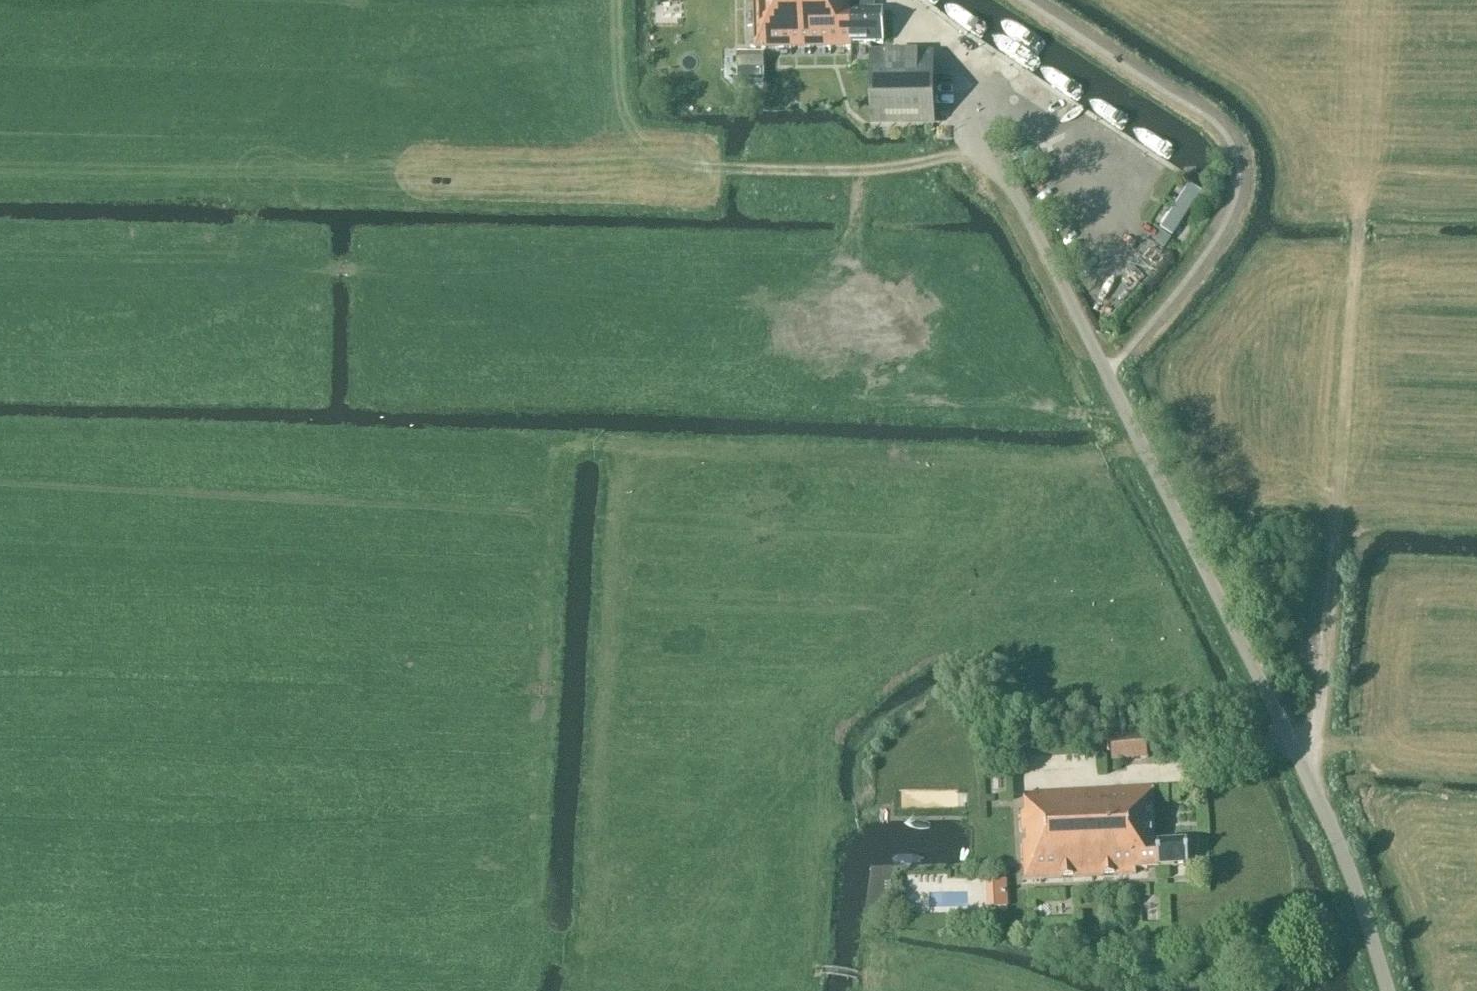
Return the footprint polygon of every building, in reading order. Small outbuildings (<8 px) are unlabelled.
[(755,49),(851,47),(851,44),(884,43),(883,11),(875,11),(874,2),(872,0),(754,0),(755,49)] [(764,71),(764,54),(738,54),(737,72),(764,71)] [(934,121),(934,114),(933,55),(871,56),(872,122),(934,121)] [(1189,187),(1160,232),(1173,241),(1202,195),(1189,187)] [(1147,736),(1111,738),(1113,761),(1148,758),(1147,736)] [(1189,867),(1188,842),(1156,843),(1154,788),(1025,793),(1026,812),(1021,812),(1022,831),(1026,831),(1026,841),(1022,841),(1024,878),(1134,874),(1134,870),(1139,869),(1139,879),(1158,878),(1157,868),(1189,867)] [(925,905),(964,905),(964,887),(925,887),(925,905)]
